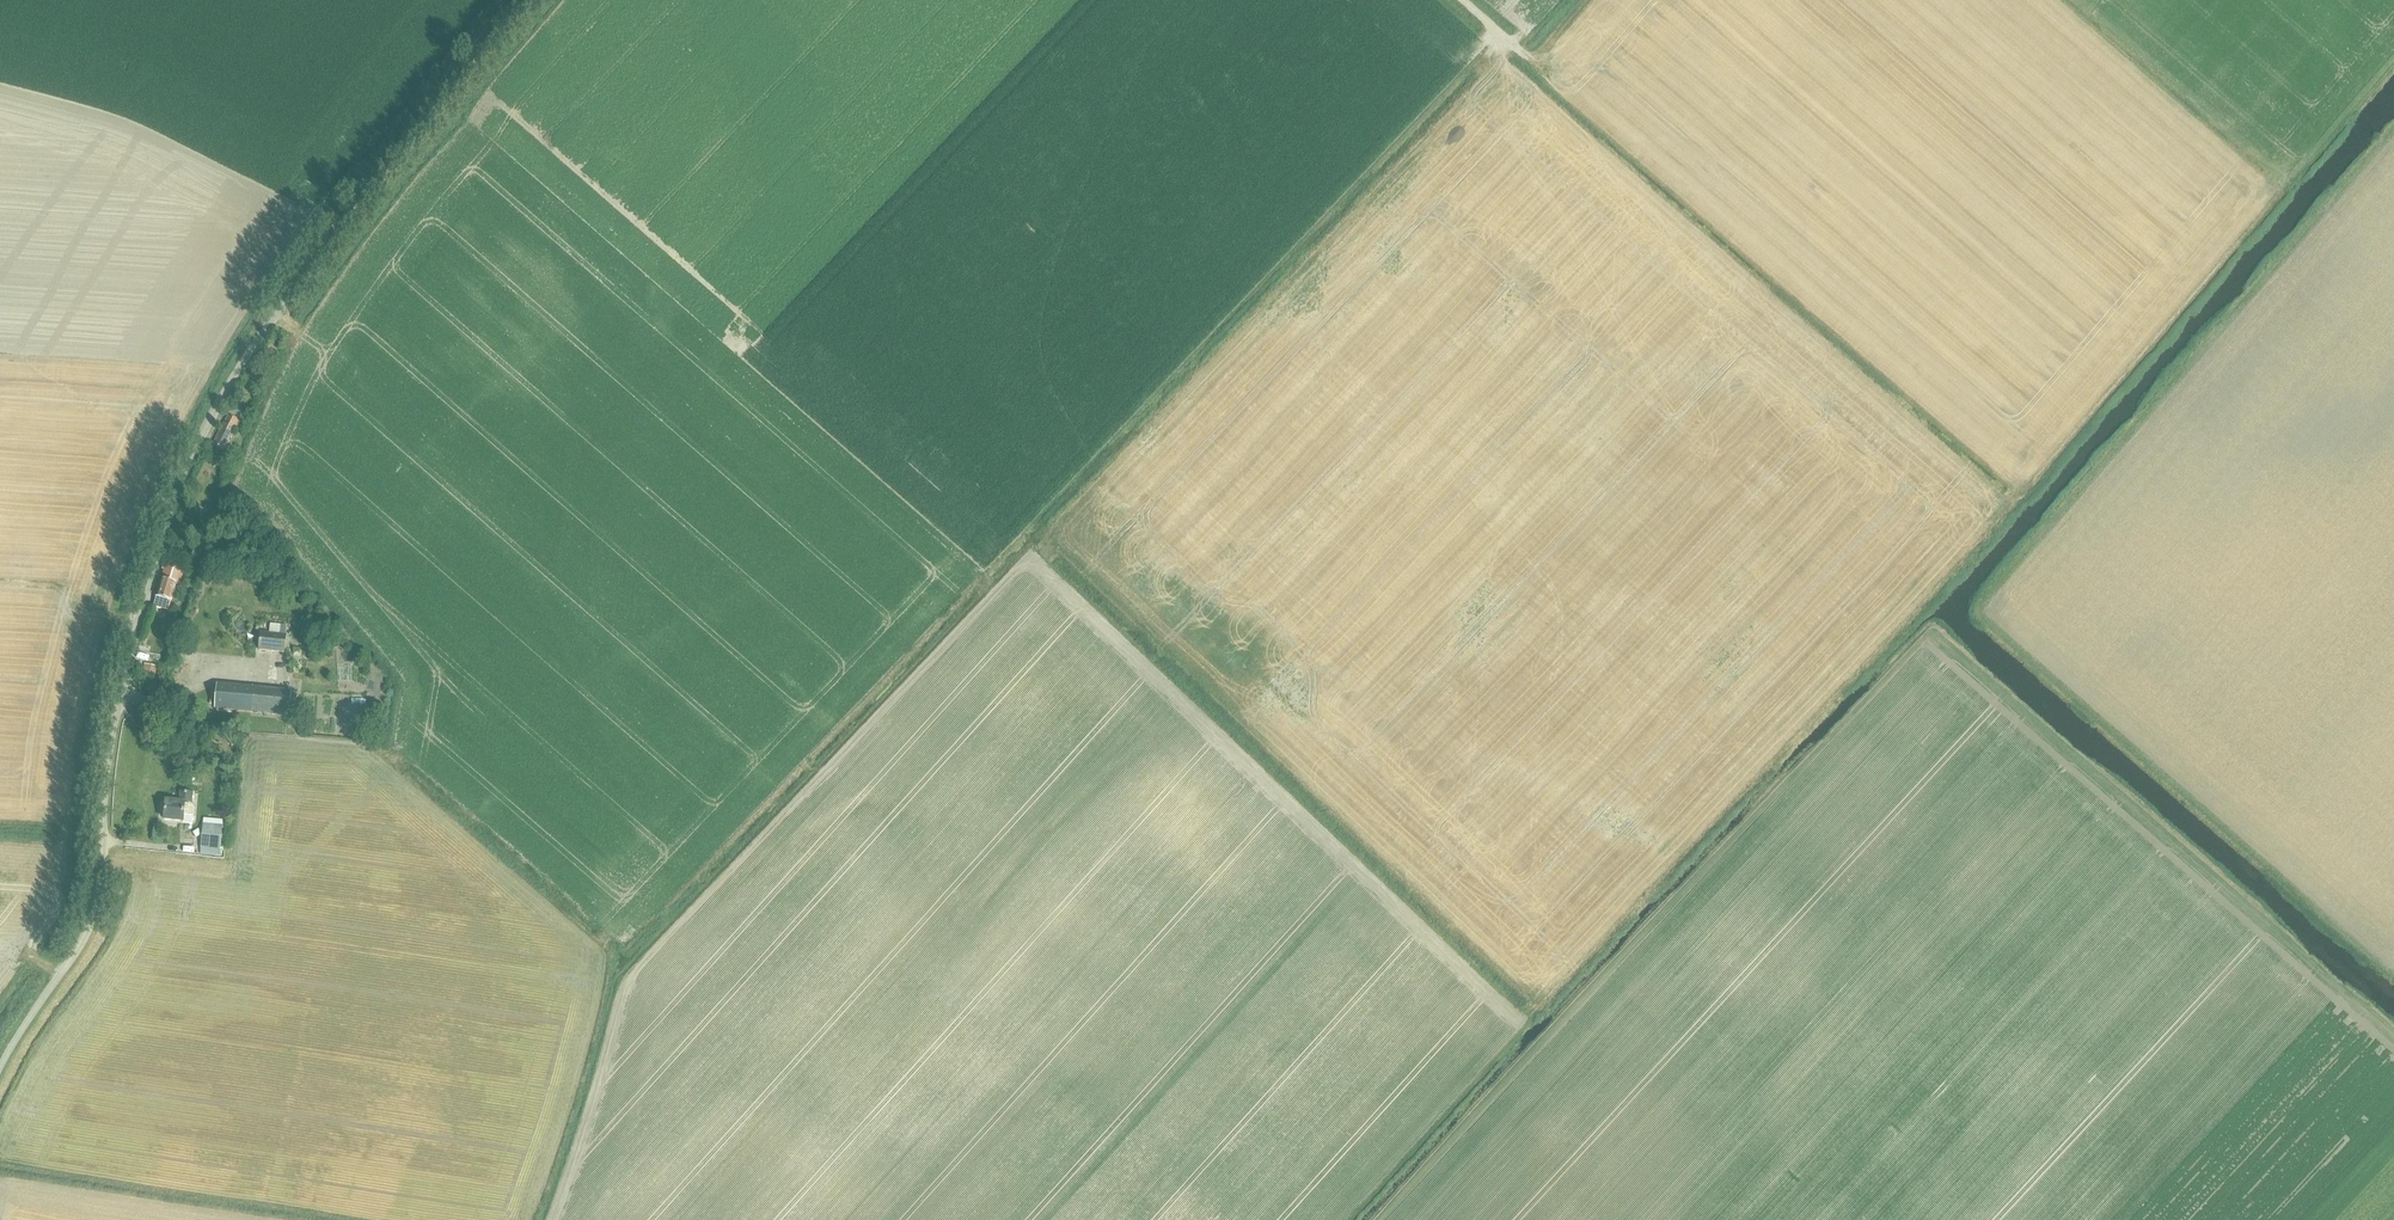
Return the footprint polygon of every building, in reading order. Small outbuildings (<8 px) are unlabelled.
[(239,425),(242,421),(228,414),(224,423),(223,422),(213,444),(225,450),(237,424),(239,425)] [(175,572),(181,574),(183,574),(186,567),(177,564),(175,572)] [(181,574),(175,572),(166,569),(158,596),(171,600),(176,583),(178,584),(181,574)] [(271,623),(269,632),(261,631),(258,648),(284,651),(287,625),(271,623)] [(142,677),(155,681),(159,667),(146,663),(142,677)] [(287,717),(290,690),(217,682),(214,708),(287,717)] [(191,803),(192,792),(180,791),(179,803),(165,802),(164,819),(183,821),(183,815),(193,815),(194,803),(191,803)] [(203,823),(201,848),(220,849),(222,825),(203,823)]
